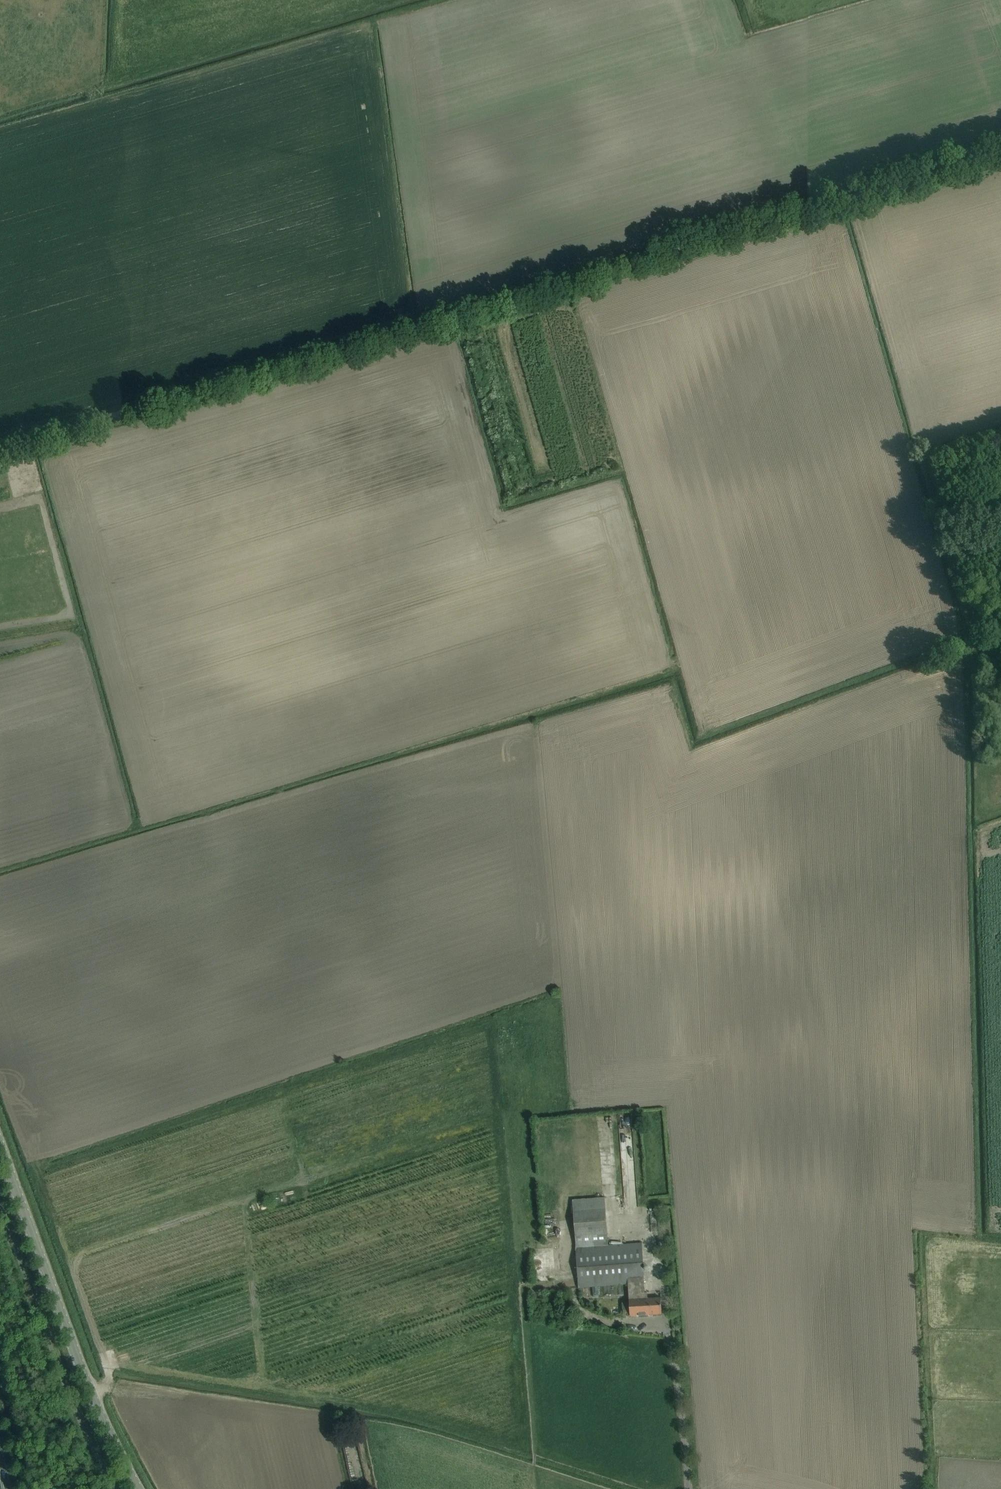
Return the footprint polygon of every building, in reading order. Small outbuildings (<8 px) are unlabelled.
[(627,1284),(628,1292),(644,1291),(641,1243),(608,1244),(605,1198),(572,1200),(578,1288),(627,1284)] [(644,1291),(628,1292),(629,1303),(622,1303),(622,1317),(661,1314),(661,1304),(660,1298),(647,1299),(647,1293),(644,1293),(644,1291)]
